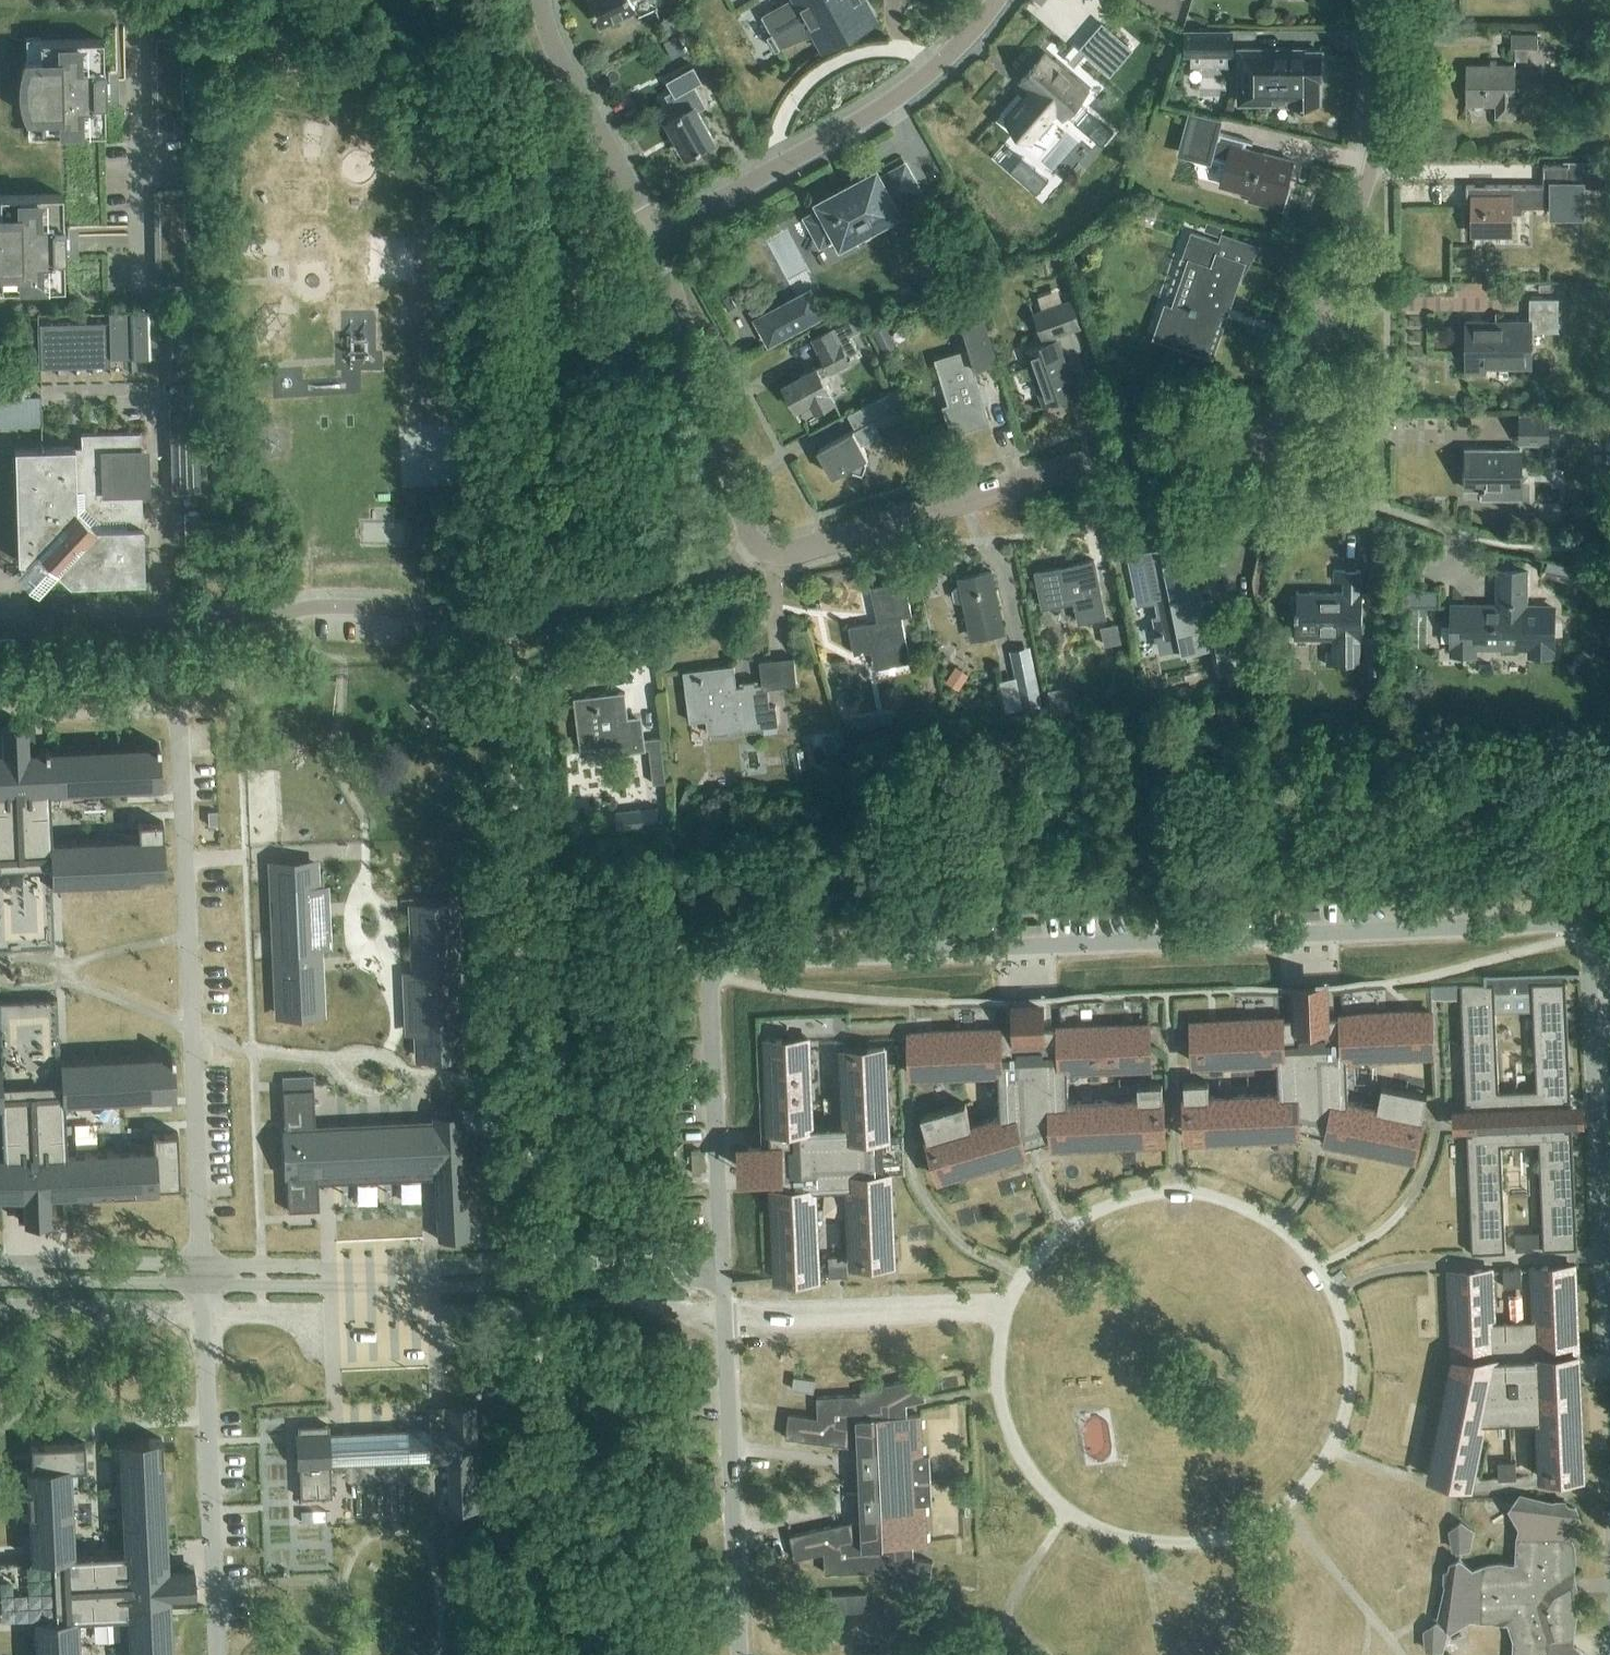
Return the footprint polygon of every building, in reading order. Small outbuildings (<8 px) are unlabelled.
[(601,27),(619,19),(621,22),(634,16),(633,13),(636,12),(632,1),(634,0),(588,0),(601,27)] [(762,17),(779,49),(812,36),(822,53),(880,20),(869,0),(794,0),(762,17)] [(674,13),(658,21),(665,34),(680,27),(674,13)] [(1231,54),(1231,32),(1183,32),(1183,54),(1231,54)] [(1538,48),(1538,34),(1511,34),(1511,48),(1516,48),(1515,61),(1527,61),(1527,48),(1538,48)] [(669,57),(682,50),(675,35),(662,41),(669,57)] [(39,41),(39,38),(26,38),(26,60),(21,74),(20,88),(22,102),(27,115),(28,137),(41,137),(41,134),(104,133),(103,101),(105,101),(104,71),(103,71),(102,39),(39,41)] [(1321,52),(1241,52),(1241,102),(1270,102),(1270,98),(1289,98),(1289,104),(1319,105),(1319,80),(1321,80),(1321,52)] [(1018,134),(1027,124),(1038,133),(1056,112),(1064,119),(1087,92),(1044,55),(1021,82),(1033,92),(1006,123),(1018,134)] [(1515,117),(1515,65),(1466,66),(1466,105),(1496,105),(1496,117),(1515,117)] [(694,66),(667,81),(674,95),(671,97),(681,114),(668,121),(687,156),(690,155),(693,156),(700,152),(700,149),(714,142),(695,108),(701,105),(691,88),(703,82),(694,66)] [(153,85),(182,85),(182,69),(153,70),(153,85)] [(154,117),(182,116),(182,101),(153,101),(154,117)] [(1242,149),(1244,140),(1219,134),(1222,119),(1189,111),(1177,155),(1211,164),(1213,158),(1226,161),(1220,185),(1251,193),(1249,203),(1280,211),(1293,162),(1242,149)] [(182,116),(154,117),(154,133),(183,132),(182,116)] [(924,192),(907,160),(882,173),(878,165),(814,200),(818,208),(803,217),(820,249),(836,240),(840,248),(904,214),(900,205),(924,192)] [(1570,161),(1570,166),(1543,165),(1543,186),(1466,185),(1466,203),(1472,203),(1472,233),(1511,234),(1511,213),(1523,213),(1523,208),(1555,208),(1555,214),(1581,215),(1582,188),(1609,189),(1609,171),(1586,171),(1587,161),(1570,161)] [(155,208),(184,207),(184,192),(155,192),(155,208)] [(1,292),(1,290),(64,288),(63,257),(64,257),(64,226),(62,226),(62,195),(0,196),(0,292),(1,292)] [(156,224),(185,223),(184,207),(155,208),(156,224)] [(1206,221),(1203,229),(1219,235),(1222,226),(1206,221)] [(156,240),(185,239),(185,223),(156,224),(156,240)] [(1222,235),(1219,243),(1191,233),(1182,258),(1199,264),(1183,309),(1164,303),(1153,336),(1207,354),(1223,308),(1227,309),(1243,264),(1247,265),(1258,248),(1222,235)] [(156,255),(185,255),(185,239),(156,240),(156,255)] [(157,271),(186,271),(185,255),(156,255),(157,271)] [(186,271),(157,271),(157,287),(186,287),(186,271)] [(728,311),(735,307),(728,296),(721,300),(728,311)] [(824,315),(815,299),(797,308),(794,302),(754,323),(766,346),(824,315)] [(988,422),(973,371),(999,363),(979,299),(956,306),(969,350),(936,360),(950,405),(944,407),(950,426),(966,422),(968,428),(988,422)] [(1466,373),(1485,373),(1506,373),(1506,368),(1531,368),(1531,332),(1558,332),(1558,299),(1530,299),(1530,322),(1466,322),(1466,373)] [(1043,339),(1079,326),(1071,301),(1034,314),(1043,339)] [(108,322),(40,324),(42,369),(110,366),(109,357),(169,355),(170,407),(197,406),(194,310),(169,311),(169,310),(108,312),(108,322)] [(830,374),(852,362),(849,357),(859,351),(851,336),(861,331),(853,318),(812,340),(825,364),(817,368),(817,367),(783,386),(796,410),(811,403),(815,412),(835,401),(822,377),(830,373),(830,374)] [(1075,394),(1056,340),(1025,351),(1030,366),(1017,371),(1019,376),(1032,371),(1044,405),(1075,394)] [(862,475),(867,457),(861,445),(880,435),(875,426),(908,408),(897,388),(848,415),(856,429),(818,450),(832,476),(845,469),(862,475)] [(170,407),(168,407),(171,492),(200,491),(200,485),(199,485),(197,406),(170,407)] [(1580,430),(1580,415),(1549,415),(1549,414),(1519,414),(1519,445),(1550,445),(1550,426),(1565,426),(1565,430),(1580,430)] [(140,451),(139,432),(80,433),(80,447),(14,449),(17,561),(25,561),(16,571),(37,592),(56,572),(69,583),(144,581),(140,470),(144,470),(143,451),(140,451)] [(1521,499),(1521,450),(1466,450),(1466,489),(1483,489),(1483,499),(1521,499)] [(184,544),(201,543),(200,511),(183,512),(184,544)] [(1188,577),(1184,556),(1174,558),(1174,555),(1168,556),(1166,549),(1135,555),(1141,588),(1154,586),(1160,618),(1157,618),(1160,632),(1161,637),(1163,650),(1189,645),(1190,649),(1209,645),(1197,589),(1194,590),(1185,578),(1188,577)] [(1060,567),(1035,572),(1042,607),(1074,601),(1079,622),(1105,617),(1094,560),(1067,565),(1068,567),(1060,569),(1060,567)] [(1548,562),(1546,573),(1582,580),(1581,585),(1609,591),(1609,574),(1548,562)] [(1360,593),(1360,571),(1335,570),(1334,581),(1344,582),(1344,593),(1297,592),(1296,597),(1291,597),(1291,613),(1296,613),(1296,639),(1332,640),(1332,651),(1326,651),(1326,664),(1361,664),(1361,639),(1365,639),(1363,593),(1360,593)] [(1004,632),(991,572),(958,579),(960,586),(957,586),(953,590),(955,601),(961,602),(963,602),(971,639),(1004,632)] [(1528,607),(1528,572),(1498,572),(1498,607),(1453,606),(1452,652),(1449,652),(1449,653),(1477,654),(1477,647),(1527,647),(1527,654),(1555,654),(1555,653),(1552,653),(1553,607),(1528,607)] [(911,665),(905,639),(901,617),(911,615),(904,581),(870,588),(877,622),(849,627),(854,654),(871,651),(875,669),(909,662),(910,665),(911,665)] [(1409,593),(1409,609),(1436,609),(1436,593),(1409,593)] [(1252,609),(1217,616),(1223,645),(1215,646),(1221,673),(1256,666),(1252,646),(1260,644),(1252,609)] [(1104,647),(1121,643),(1117,624),(1100,627),(1104,647)] [(1382,638),(1366,638),(1366,664),(1367,664),(1367,677),(1379,677),(1379,664),(1383,664),(1383,650),(1382,650),(1382,638)] [(1007,712),(1041,705),(1029,648),(1011,652),(1017,677),(1000,681),(1007,712)] [(739,682),(740,686),(736,686),(734,666),(683,672),(690,722),(706,720),(708,734),(777,725),(775,706),(769,707),(767,688),(796,684),(793,658),(759,662),(762,683),(758,683),(758,680),(739,682)] [(969,674),(956,666),(946,681),(958,690),(969,674)] [(628,718),(625,693),(574,698),(580,749),(613,745),(614,754),(646,750),(641,717),(628,718)] [(893,732),(891,718),(860,722),(862,736),(893,732)] [(1,933),(0,933),(0,950),(54,948),(53,931),(47,931),(44,882),(51,882),(51,885),(143,881),(143,877),(165,876),(162,822),(137,823),(138,839),(137,839),(114,840),(52,843),(49,792),(134,788),(156,787),(161,787),(159,745),(35,750),(28,751),(27,725),(1,726),(2,752),(0,752),(0,916),(1,933)] [(653,784),(666,782),(661,738),(648,739),(653,784)] [(828,754),(838,752),(836,739),(826,740),(828,754)] [(613,812),(615,830),(657,826),(654,808),(613,812)] [(314,862),(272,864),(278,1016),(321,1014),(318,950),(316,917),(306,918),(306,905),(316,905),(315,886),(314,862)] [(454,906),(412,908),(414,971),(416,1004),(430,1003),(431,1029),(432,1029),(433,1049),(445,1049),(445,1029),(459,1028),(454,906)] [(1466,1110),(1467,1128),(1471,1128),(1471,1133),(1467,1133),(1473,1250),(1506,1248),(1501,1141),(1541,1140),(1547,1246),(1580,1245),(1574,1128),(1570,1128),(1570,1123),(1574,1123),(1573,1105),(1569,1105),(1568,1100),(1573,1100),(1567,983),(1534,985),(1540,1102),(1499,1104),(1493,987),(1460,988),(1466,1105),(1470,1105),(1470,1110),(1466,1110)] [(1430,1011),(1385,1013),(1384,992),(1339,994),(1340,1015),(1324,1016),(1323,995),(1295,996),(1296,1017),(1279,1018),(1278,997),(1234,999),(1235,1020),(1189,1022),(1191,1064),(1278,1060),(1280,1093),(1207,1096),(1207,1082),(1183,1083),(1185,1125),(1207,1124),(1207,1138),(1298,1133),(1297,1115),(1328,1113),(1323,1138),(1414,1157),(1427,1096),(1381,1087),(1376,1108),(1348,1102),(1345,1056),(1432,1052),(1430,1011)] [(2,1156),(0,1156),(0,1198),(17,1197),(23,1197),(24,1222),(24,1223),(51,1222),(49,1196),(158,1191),(158,1187),(180,1186),(177,1132),(152,1133),(152,1148),(151,1149),(129,1150),(66,1152),(64,1102),(148,1098),(171,1097),(175,1097),(173,1054),(59,1060),(59,1063),(53,1063),(50,1015),(57,1014),(56,997),(0,1000),(0,1017),(5,1017),(7,1066),(0,1066),(0,1063),(0,1112),(2,1156)] [(1150,1024),(1104,1026),(1103,1005),(1058,1008),(1059,1029),(1043,1029),(1042,1008),(1014,1010),(1015,1031),(999,1031),(998,1011),(953,1013),(954,1034),(909,1036),(911,1077),(997,1073),(1000,1119),(972,1127),(965,1106),(920,1120),(938,1180),(1027,1152),(1020,1128),(1051,1126),(1052,1145),(1143,1141),(1142,1127),(1164,1126),(1162,1084),(1138,1085),(1138,1099),(1066,1103),(1065,1070),(1152,1066),(1150,1024)] [(887,1266),(884,1176),(872,1176),(871,1141),(882,1141),(879,1050),(837,1052),(839,1128),(806,1129),(803,1044),(842,1042),(841,1019),(759,1022),(764,1148),(745,1149),(746,1177),(765,1176),(769,1281),(812,1280),(808,1191),(842,1190),(845,1265),(845,1268),(887,1266)] [(283,1130),(280,1130),(283,1178),(286,1178),(288,1212),(319,1210),(317,1176),(332,1175),(332,1177),(354,1174),(375,1174),(397,1171),(419,1172),(419,1170),(434,1169),(437,1239),(468,1237),(461,1111),(430,1113),(430,1122),(313,1129),(311,1089),(280,1091),(283,1130)] [(1293,1165),(1295,1150),(1281,1148),(1279,1164),(1293,1165)] [(381,1203),(362,1205),(364,1229),(383,1228),(381,1203)] [(299,1233),(324,1232),(324,1212),(299,1213),(299,1233)] [(1534,1247),(1533,1230),(1514,1231),(1515,1248),(1534,1247)] [(845,1265),(828,1265),(829,1276),(845,1275),(845,1268),(845,1265)] [(1449,1272),(1453,1361),(1428,1476),(1467,1485),(1480,1423),(1539,1420),(1541,1477),(1583,1475),(1579,1386),(1576,1386),(1575,1355),(1577,1355),(1573,1266),(1531,1268),(1534,1320),(1493,1322),(1490,1270),(1449,1272)] [(1341,1269),(1332,1276),(1337,1282),(1346,1276),(1341,1269)] [(1503,1286),(1522,1285),(1521,1269),(1502,1269),(1503,1286)] [(785,1438),(868,1448),(869,1483),(930,1480),(929,1458),(922,1458),(920,1415),(907,1416),(906,1403),(925,1399),(920,1376),(860,1390),(861,1395),(817,1397),(818,1418),(789,1414),(785,1438)] [(813,1393),(814,1380),(793,1378),(791,1390),(813,1393)] [(297,1433),(295,1433),(295,1439),(297,1439),(299,1458),(296,1459),(296,1467),(299,1467),(300,1498),(331,1497),(330,1465),(447,1461),(449,1511),(481,1510),(476,1405),(445,1406),(445,1427),(429,1428),(328,1432),(328,1425),(297,1426),(297,1433)] [(37,1612),(38,1618),(35,1618),(37,1654),(79,1654),(77,1619),(128,1617),(129,1654),(172,1654),(169,1596),(195,1594),(194,1568),(193,1568),(167,1570),(167,1563),(161,1439),(119,1441),(119,1446),(120,1453),(124,1552),(74,1555),(70,1477),(70,1470),(70,1469),(86,1468),(84,1443),(30,1445),(31,1467),(27,1467),(32,1559),(35,1559),(35,1566),(0,1568),(0,1613),(37,1612)] [(1497,1463),(1498,1479),(1517,1478),(1516,1462),(1497,1463)] [(926,1546),(924,1502),(931,1502),(930,1480),(869,1483),(870,1505),(871,1517),(790,1535),(795,1559),(824,1552),(825,1573),(869,1571),(868,1576),(929,1584),(932,1561),(913,1559),(913,1546),(926,1546)] [(1483,1486),(1485,1504),(1506,1505),(1515,1492),(1502,1480),(1483,1486)] [(1519,1494),(1512,1504),(1509,1507),(1519,1527),(1516,1539),(1515,1563),(1512,1563),(1501,1562),(1490,1563),(1482,1565),(1473,1568),(1460,1557),(1449,1562),(1448,1569),(1444,1571),(1443,1582),(1445,1585),(1438,1618),(1450,1630),(1470,1619),(1481,1622),(1507,1623),(1513,1640),(1513,1654),(1587,1654),(1587,1652),(1575,1642),(1574,1637),(1577,1614),(1576,1606),(1575,1571),(1576,1558),(1575,1545),(1572,1539),(1569,1529),(1581,1516),(1580,1512),(1577,1506),(1569,1504),(1566,1500),(1556,1499),(1554,1501),(1519,1494)] [(1460,1520),(1448,1531),(1451,1550),(1469,1550),(1473,1531),(1460,1520)] [(866,1593),(826,1595),(827,1613),(866,1612),(866,1593)] [(431,1608),(430,1600),(396,1601),(396,1609),(431,1608)] [(1423,1631),(1425,1650),(1425,1651),(1442,1653),(1448,1633),(1436,1621),(1423,1631)]
